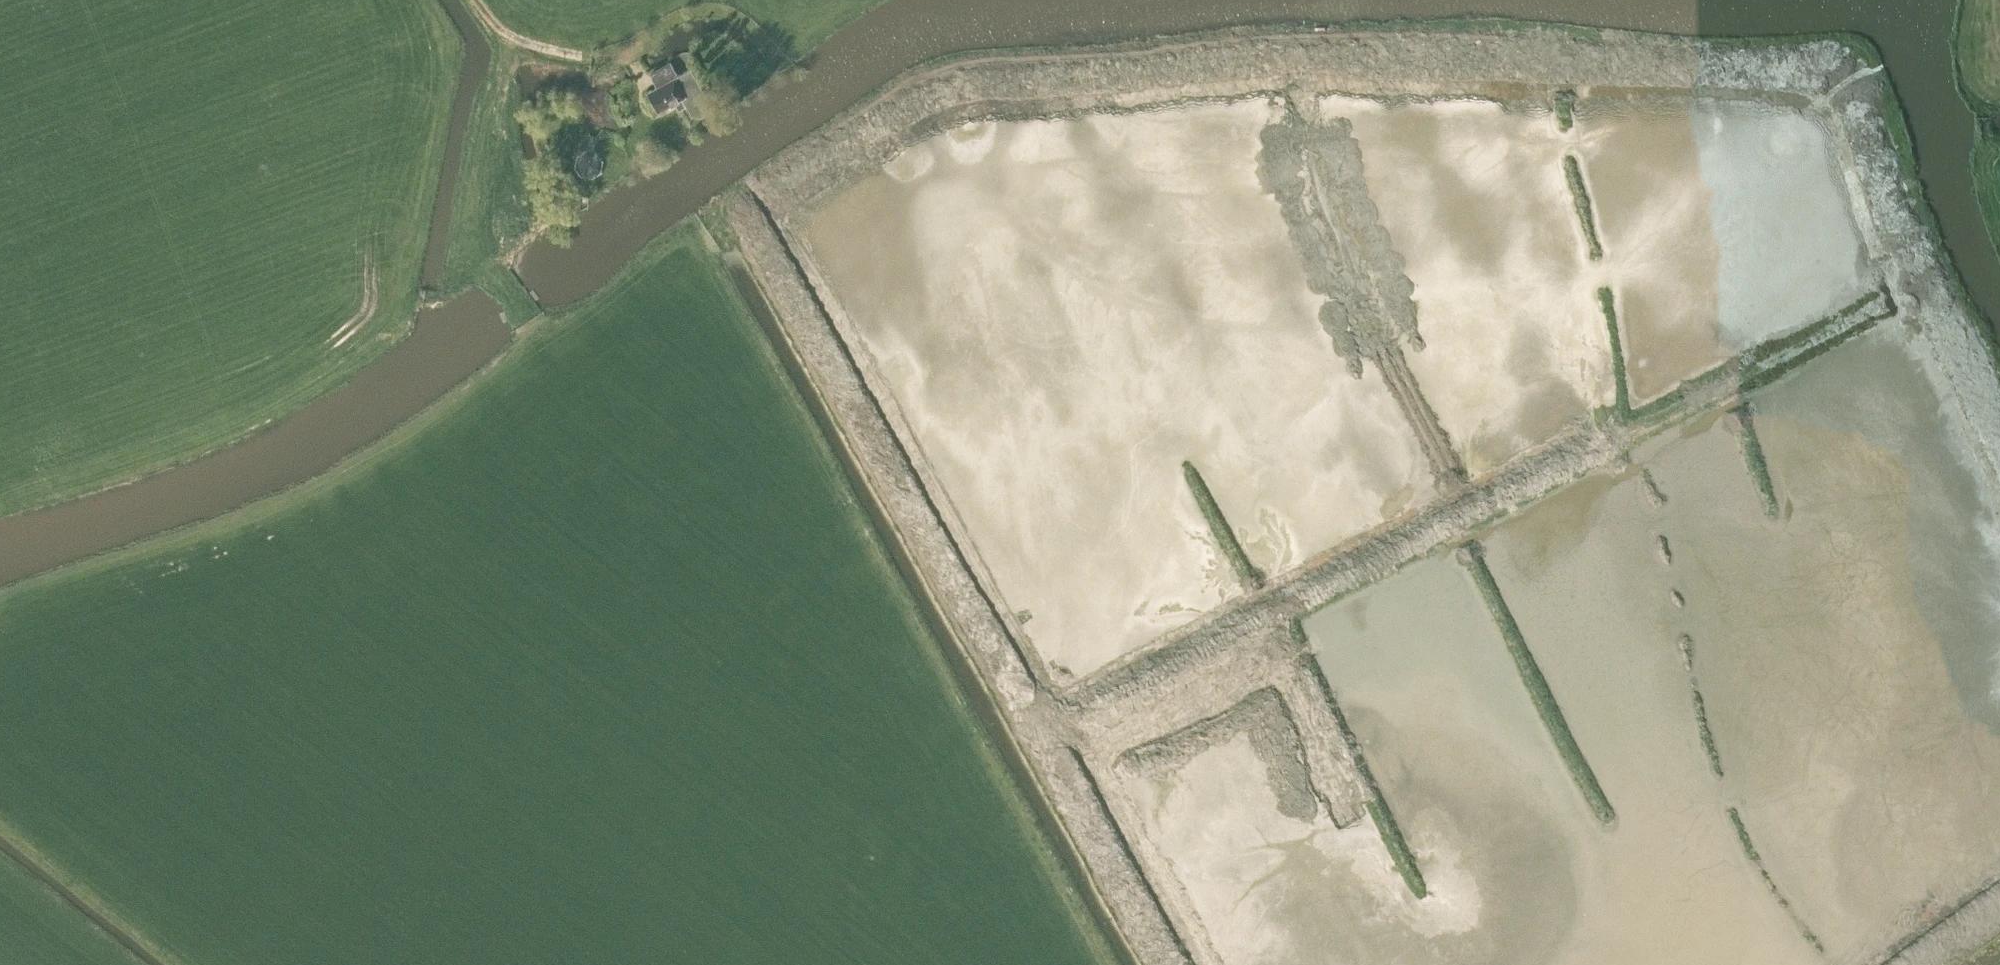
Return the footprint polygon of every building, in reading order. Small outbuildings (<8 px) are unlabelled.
[(678,75),(671,63),(650,75),(656,87),(648,92),(658,110),(681,97),(691,115),(698,117),(708,112),(710,105),(690,69),(678,75)]
